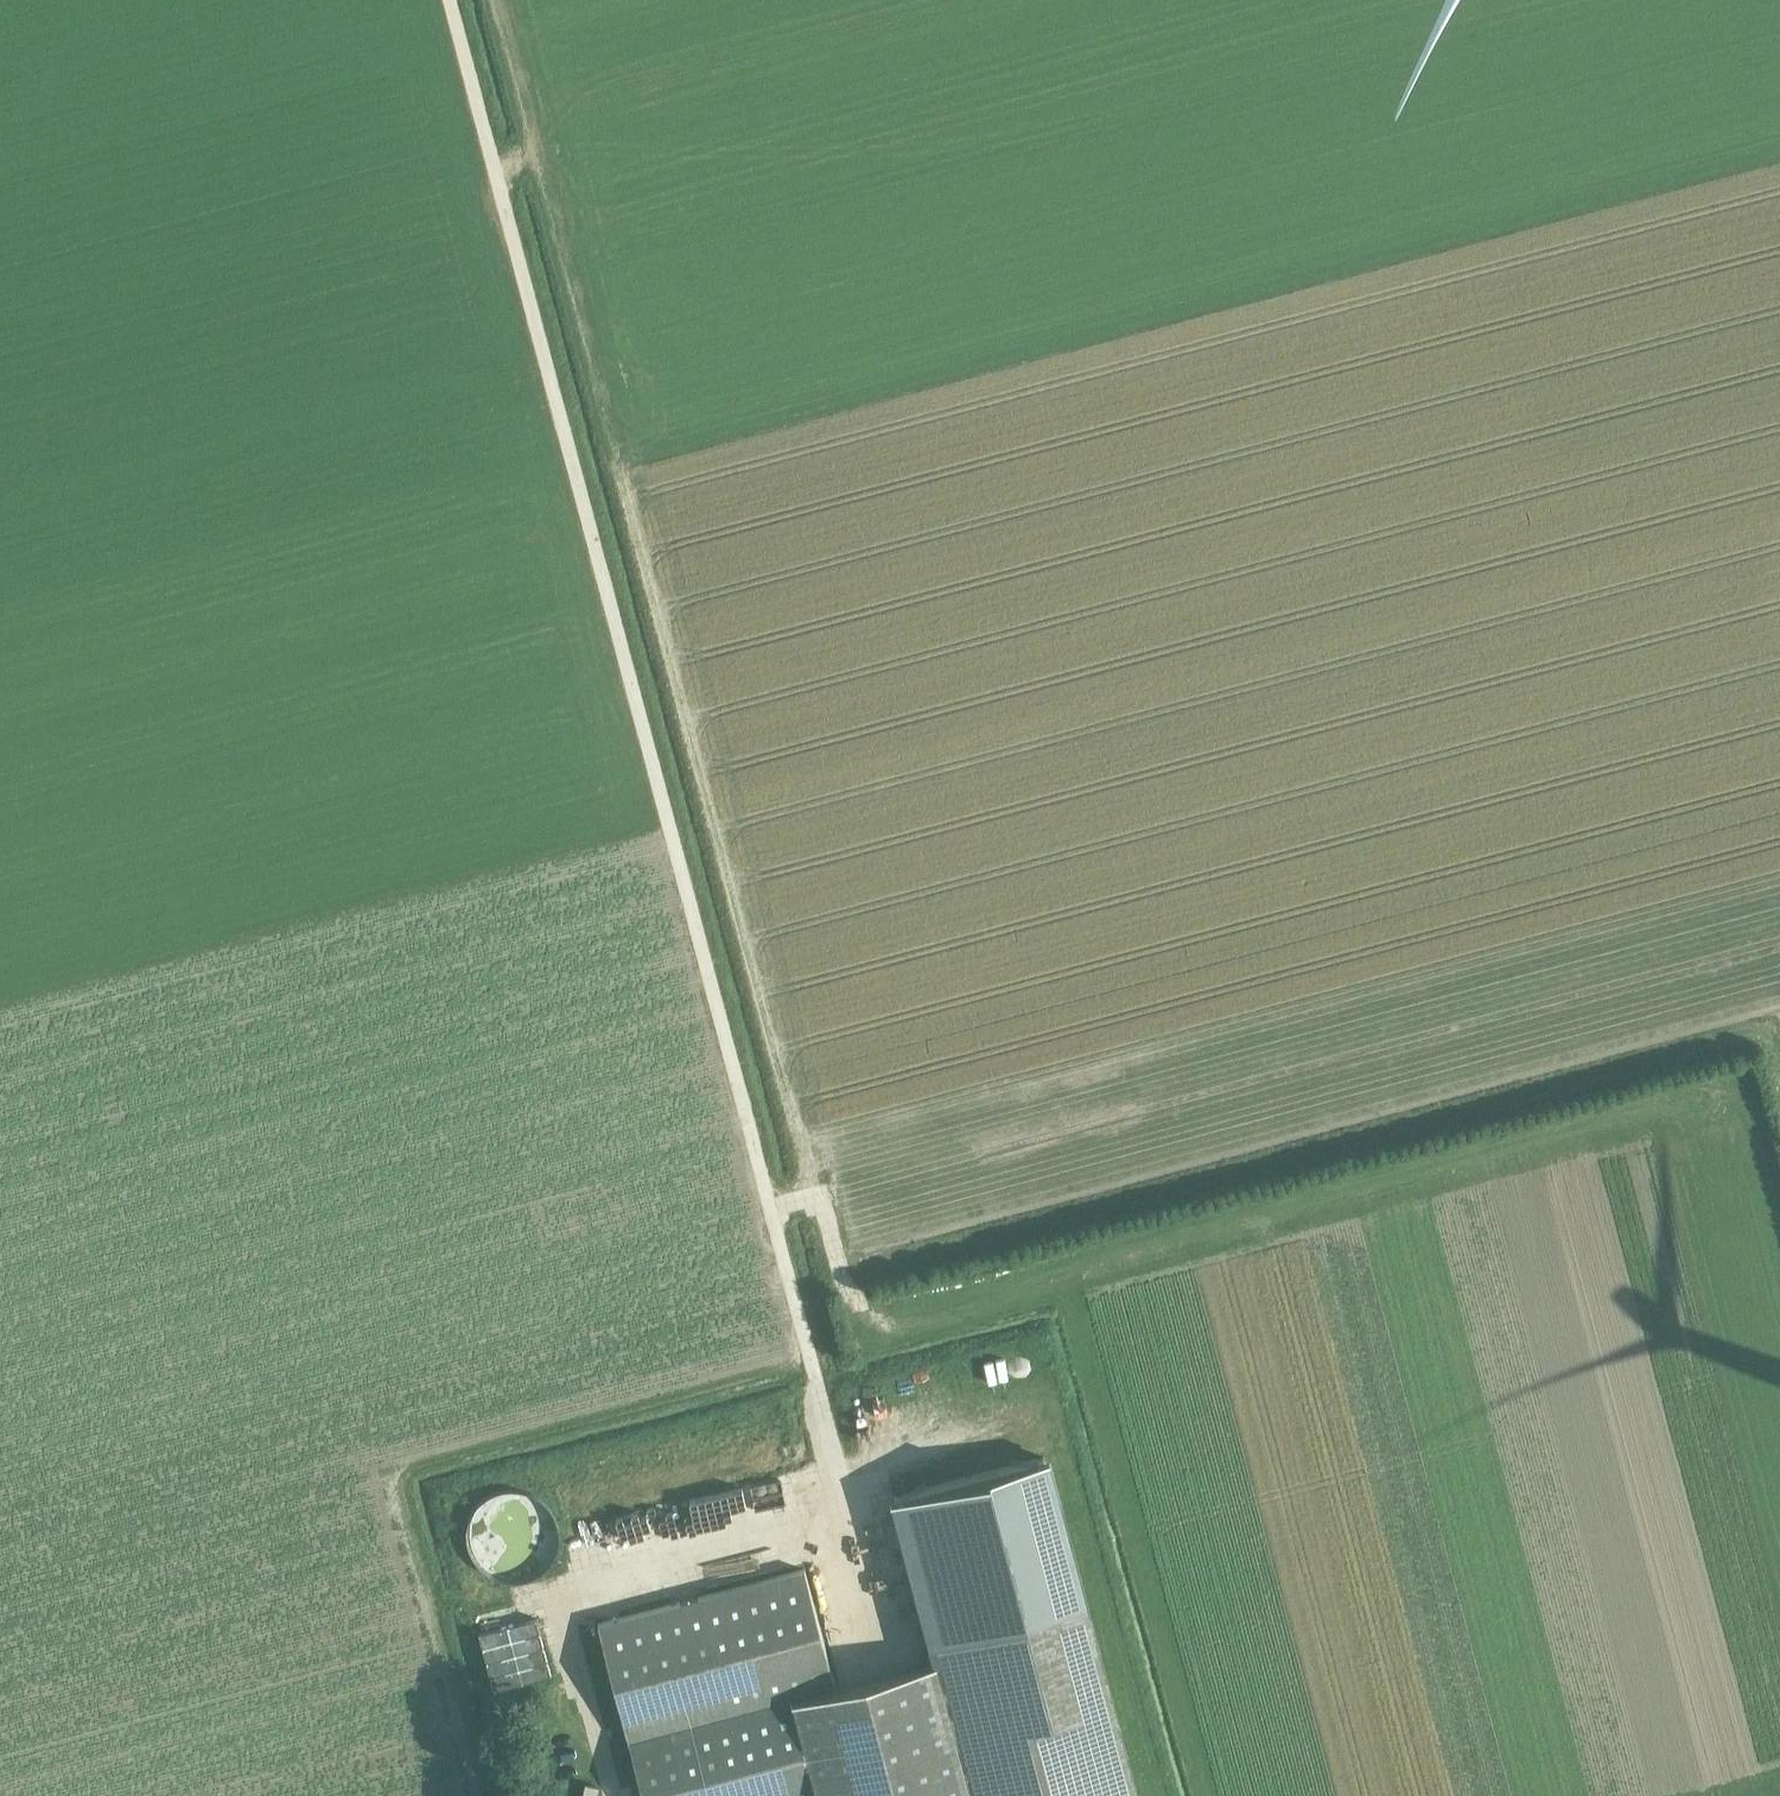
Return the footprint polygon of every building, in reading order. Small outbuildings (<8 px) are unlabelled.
[(750,1352),(773,1342),(764,1320),(740,1330),(750,1352)] [(628,1529),(594,1538),(597,1550),(631,1541),(628,1529)] [(597,1624),(643,1795),(1133,1795),(1079,1592),(929,1631),(936,1658),(834,1684),(804,1569),(597,1624)] [(537,1618),(480,1633),(495,1689),(552,1674),(537,1618)]
